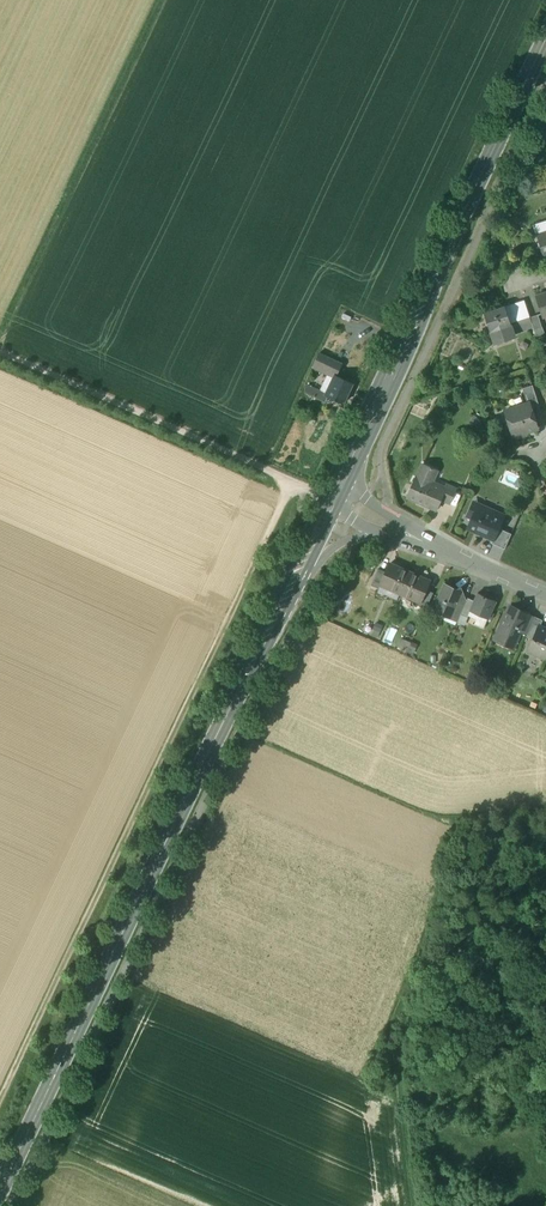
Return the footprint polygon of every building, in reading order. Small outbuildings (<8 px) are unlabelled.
[(537,235),(544,259),(545,258),(545,232),(537,235)] [(533,287),(523,288),(524,297),(534,296),(533,287)] [(536,297),(542,317),(545,316),(545,293),(536,297)] [(524,301),(517,303),(521,315),(528,312),(524,301)] [(517,303),(505,307),(511,324),(523,320),(521,315),(517,303)] [(505,307),(484,314),(490,331),(491,331),(511,325),(511,324),(505,307)] [(528,312),(521,315),(523,320),(511,324),(511,325),(514,333),(533,326),(530,318),(528,312)] [(538,315),(530,318),(533,326),(534,330),(542,327),(538,315)] [(511,325),(491,331),(494,341),(515,335),(514,333),(511,325)] [(343,365),(319,354),(313,365),(337,376),(343,365)] [(353,384),(337,376),(327,396),(328,397),(344,404),(353,384)] [(327,396),(305,385),(306,393),(326,403),(328,397),(327,396)] [(533,385),(523,389),(527,404),(529,403),(531,409),(539,406),(533,385)] [(527,404),(509,410),(513,423),(510,424),(514,437),(515,436),(517,438),(526,435),(527,433),(538,429),(531,409),(529,403),(527,404)] [(422,464),(418,474),(408,497),(436,510),(441,500),(445,490),(444,490),(429,483),(435,470),(422,464)] [(457,489),(446,485),(444,490),(445,490),(441,500),(451,504),(457,489)] [(494,511),(482,506),(481,510),(473,506),(468,516),(473,518),(469,528),(493,539),(494,539),(498,528),(502,519),(492,515),(494,511)] [(512,534),(498,528),(494,539),(493,539),(491,543),(505,549),(512,534)] [(410,572),(390,564),(386,572),(381,585),(401,593),(410,572)] [(378,569),(371,585),(379,589),(381,585),(386,572),(378,569)] [(430,581),(410,572),(401,593),(420,602),(426,590),(430,581)] [(457,590),(445,584),(434,610),(450,617),(452,614),(453,614),(457,604),(462,592),(461,588),(457,590)] [(426,590),(420,602),(418,606),(426,609),(433,593),(426,590)] [(474,601),(470,611),(471,611),(488,619),(496,601),(490,598),(491,597),(485,594),(484,596),(478,593),(474,601)] [(474,601),(468,598),(464,606),(461,614),(468,618),(471,611),(470,611),(474,601)] [(457,604),(453,614),(452,614),(450,617),(458,621),(461,614),(464,606),(457,604)] [(528,614),(510,606),(497,636),(515,644),(520,631),(528,614)] [(528,614),(520,631),(528,634),(535,617),(528,614)] [(543,620),(535,617),(528,634),(527,637),(533,640),(539,626),(540,626),(543,620)] [(539,626),(533,640),(529,651),(545,658),(545,656),(545,629),(540,626),(539,626)]
